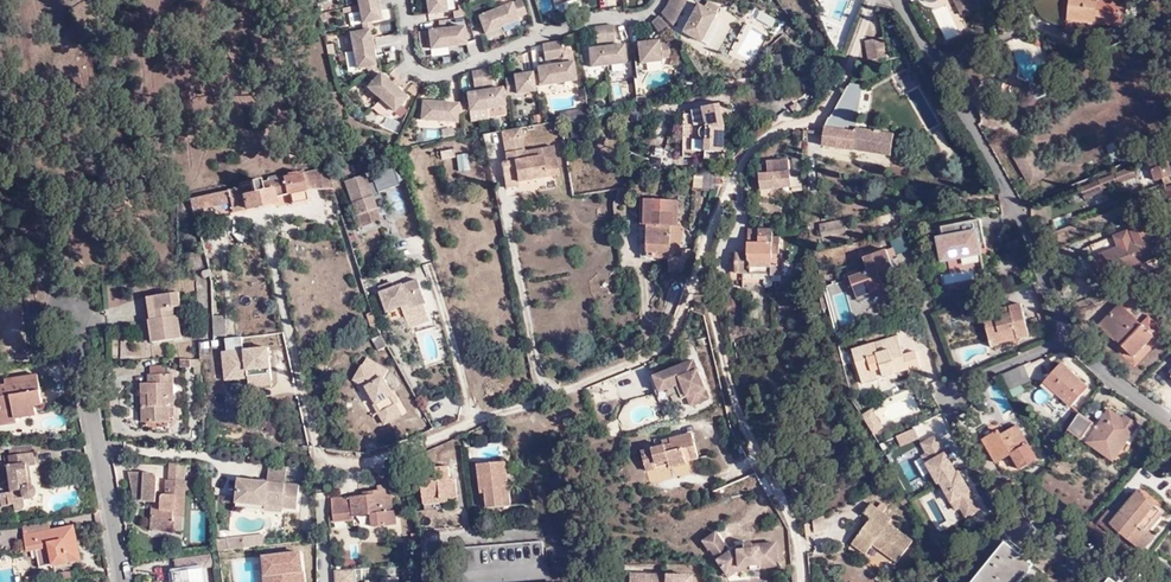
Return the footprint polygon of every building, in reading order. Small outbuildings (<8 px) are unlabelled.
[(364,26),(382,22),(378,0),(358,0),(364,26)] [(429,17),(449,14),(447,0),(427,0),(429,17)] [(668,9),(664,15),(676,26),(679,23),(682,17),(685,11),(688,4),(688,0),(672,0),(668,9)] [(921,1),(922,4),(924,6),(927,8),(930,8),(933,9),(936,8),(938,6),(939,5),(940,1),(940,0),(921,0),(921,1)] [(961,20),(978,11),(973,0),(951,0),(961,20)] [(1069,33),(1090,35),(1089,42),(1097,43),(1099,27),(1128,29),(1130,5),(1103,2),(1104,0),(1065,0),(1062,25),(1062,27),(1063,29),(1065,30),(1067,31),(1069,31),(1069,33)] [(513,3),(479,17),(487,36),(520,22),(513,3)] [(702,4),(685,34),(704,44),(721,15),(702,4)] [(942,38),(957,33),(948,5),(933,10),(942,38)] [(358,6),(344,8),(346,24),(360,22),(358,6)] [(745,26),(767,36),(776,17),(754,7),(745,26)] [(596,29),(599,45),(616,42),(614,26),(596,29)] [(465,28),(429,32),(432,51),(468,47),(465,28)] [(367,90),(395,114),(400,108),(409,98),(382,75),(377,68),(370,32),(351,35),(358,71),(367,69),(374,81),(367,90)] [(885,41),(868,45),(872,64),(889,61),(885,41)] [(663,42),(642,44),(645,66),(666,63),(663,42)] [(544,46),(547,62),(565,59),(562,43),(544,46)] [(624,45),(590,50),(593,70),(628,65),(624,45)] [(575,63),(538,68),(541,88),(578,83),(575,63)] [(460,115),(471,113),(487,111),(507,108),(503,88),(495,89),(491,70),(473,73),(476,92),(467,94),(469,104),(460,105),(423,102),(421,122),(459,124),(460,115)] [(514,79),(507,80),(510,97),(537,94),(534,73),(514,76),(514,79)] [(831,123),(857,127),(863,87),(852,85),(831,123)] [(735,127),(731,106),(707,112),(709,128),(707,130),(707,134),(707,137),(711,140),(712,140),(716,140),(715,143),(709,143),(708,163),(721,164),(722,156),(728,156),(730,130),(735,127)] [(862,127),(857,127),(831,123),(827,132),(827,151),(858,156),(858,154),(895,160),(897,138),(885,136),(886,135),(879,134),(880,136),(861,133),(862,127)] [(528,155),(523,131),(503,134),(509,164),(504,165),(506,180),(518,178),(519,185),(561,177),(555,149),(528,155)] [(1031,148),(1014,158),(1029,184),(1046,175),(1031,148)] [(457,150),(442,154),(443,160),(458,157),(457,150)] [(470,156),(458,157),(461,174),(472,172),(470,156)] [(1169,162),(1167,157),(1151,163),(1158,184),(1170,180),(1170,167),(1169,162)] [(805,172),(804,160),(789,161),(790,173),(805,172)] [(790,175),(790,173),(789,161),(773,162),(774,176),(790,175)] [(380,191),(400,183),(393,165),(373,173),(380,191)] [(1149,165),(1137,168),(1142,184),(1154,181),(1149,165)] [(695,186),(720,188),(722,174),(697,171),(695,186)] [(1139,181),(1135,171),(1082,192),(1086,203),(1107,196),(1106,194),(1139,181)] [(333,191),(330,184),(327,182),(317,172),(299,176),(289,178),(277,181),(269,182),(260,184),(262,193),(272,191),(274,198),(289,195),(292,206),(309,202),(307,191),(333,191)] [(376,210),(378,210),(374,198),(367,176),(347,182),(359,217),(356,218),(360,230),(381,223),(376,210)] [(509,192),(520,189),(519,185),(518,178),(506,180),(509,192)] [(262,193),(260,184),(259,181),(241,185),(240,185),(240,188),(245,210),(273,204),(275,204),(274,198),(272,191),(262,193)] [(647,192),(646,181),(637,182),(638,193),(647,192)] [(232,213),(245,210),(240,188),(189,199),(192,213),(193,212),(230,204),(232,213)] [(389,220),(381,196),(374,198),(378,210),(376,210),(381,223),(389,220)] [(647,199),(646,226),(649,226),(650,246),(650,259),(672,259),(673,228),(681,228),(682,201),(647,199)] [(985,221),(946,228),(951,258),(963,256),(965,266),(985,262),(982,244),(979,244),(977,238),(987,236),(985,221)] [(853,236),(850,224),(825,228),(829,241),(853,236)] [(639,226),(639,246),(650,246),(649,226),(646,226),(639,226)] [(750,252),(738,252),(738,273),(776,274),(776,265),(776,255),(781,255),(782,238),(777,238),(776,229),(751,231),(750,252)] [(1138,245),(1097,260),(1104,282),(1160,261),(1151,236),(1137,242),(1138,245)] [(866,275),(849,282),(855,297),(879,288),(880,289),(895,283),(888,263),(894,261),(890,252),(861,263),(866,275)] [(672,260),(672,273),(688,273),(692,261),(672,260)] [(785,265),(776,265),(776,274),(776,275),(785,275),(785,265)] [(390,313),(409,306),(422,302),(416,283),(396,290),(395,284),(382,288),(390,313)] [(147,297),(151,320),(148,321),(152,343),(182,338),(179,316),(176,316),(174,308),(182,307),(180,292),(147,297)] [(151,320),(147,297),(141,298),(145,321),(148,321),(151,320)] [(411,311),(423,307),(422,302),(409,306),(411,311)] [(1023,335),(1024,341),(1036,339),(1032,306),(1004,310),(1005,314),(993,317),(996,339),(1023,335)] [(1136,358),(1155,338),(1156,340),(1165,331),(1150,318),(1143,327),(1121,307),(1101,328),(1118,343),(1119,342),(1136,358)] [(370,330),(377,328),(373,314),(365,317),(370,330)] [(214,317),(214,336),(227,335),(226,316),(214,317)] [(1023,335),(996,339),(997,345),(1024,341),(1023,335)] [(881,374),(883,379),(907,372),(910,381),(923,377),(915,351),(902,355),(896,336),(852,350),(861,379),(881,374)] [(378,353),(387,348),(383,340),(374,345),(378,353)] [(620,347),(624,356),(625,358),(642,351),(641,341),(630,346),(628,343),(620,346),(620,347)] [(615,360),(624,356),(620,347),(611,351),(615,360)] [(351,372),(376,428),(405,415),(379,359),(351,372)] [(152,365),(153,373),(168,373),(167,364),(152,365)] [(1048,384),(1074,409),(1084,399),(1079,394),(1086,386),(1064,366),(1048,384)] [(1032,384),(1025,368),(1003,378),(1012,393),(1032,384)] [(168,373),(153,373),(150,373),(151,382),(144,382),(144,394),(151,393),(152,422),(172,421),(172,415),(177,415),(176,372),(168,373)] [(881,374),(861,379),(863,385),(883,379),(881,374)] [(8,422),(8,419),(29,415),(28,406),(35,405),(33,389),(31,376),(0,380),(0,423),(8,422)] [(216,382),(216,395),(227,395),(227,381),(216,382)] [(151,393),(144,394),(145,422),(152,422),(151,393)] [(872,408),(861,414),(873,433),(883,427),(872,408)] [(1114,462),(1140,427),(1127,418),(1125,421),(1111,411),(1099,427),(1081,414),(1069,430),(1114,462)] [(283,425),(272,422),(269,432),(280,435),(283,425)] [(900,447),(919,438),(913,426),(894,435),(900,447)] [(999,432),(983,441),(997,464),(1012,455),(1018,465),(1034,455),(1022,434),(1019,435),(1014,429),(1007,433),(1001,437),(999,432)] [(921,498),(938,531),(978,511),(939,432),(915,444),(938,489),(921,498)] [(670,441),(671,446),(666,447),(644,452),(649,473),(670,467),(671,469),(689,465),(689,463),(700,460),(694,435),(670,441)] [(18,503),(18,499),(25,498),(31,497),(32,498),(34,499),(36,500),(39,500),(39,499),(40,497),(41,495),(41,494),(41,491),(39,489),(37,488),(35,488),(32,468),(38,467),(35,452),(6,457),(8,467),(11,467),(14,492),(4,493),(5,505),(18,503)] [(904,480),(918,490),(925,479),(911,469),(904,480)] [(239,501),(286,505),(299,506),(301,484),(241,479),(239,501)] [(175,518),(185,519),(187,491),(195,492),(195,483),(169,481),(168,495),(163,495),(163,499),(162,507),(154,506),(153,530),(174,532),(175,518)] [(448,481),(420,481),(420,509),(437,509),(437,512),(453,512),(453,492),(448,493),(448,481)] [(482,481),(481,506),(486,506),(486,517),(486,524),(503,524),(502,505),(509,505),(509,481),(482,481)] [(998,487),(1008,507),(1018,497),(1009,481),(998,487)] [(1170,517),(1141,491),(1139,493),(1140,494),(1119,517),(1112,511),(1101,524),(1102,525),(1100,527),(1106,533),(1108,530),(1114,534),(1118,529),(1142,550),(1170,517)] [(162,507),(163,499),(155,498),(154,506),(162,507)] [(380,503),(380,507),(364,509),(332,513),(333,522),(335,535),(335,536),(353,534),(353,530),(371,528),(372,540),(398,537),(396,524),(392,524),(389,498),(379,499),(380,503)] [(285,512),(286,505),(239,501),(239,506),(268,509),(268,511),(285,512)] [(870,518),(851,544),(866,555),(872,545),(897,563),(913,540),(889,523),(892,519),(870,503),(863,513),(870,518)] [(815,531),(827,527),(822,515),(810,519),(815,531)] [(175,518),(174,532),(184,532),(185,519),(175,518)] [(328,536),(335,535),(333,522),(326,523),(328,536)] [(51,545),(54,564),(81,558),(79,546),(84,545),(83,537),(77,538),(75,524),(26,534),(29,550),(37,548),(51,545)] [(732,550),(716,531),(700,544),(727,581),(740,574),(750,572),(749,566),(762,565),(762,571),(780,569),(778,543),(761,544),(761,548),(739,549),(732,550)] [(0,535),(2,544),(16,541),(14,532),(0,535)] [(230,540),(232,550),(258,547),(256,537),(230,540)] [(1030,568),(1003,546),(972,581),(1018,581),(1030,568)] [(178,571),(179,581),(211,581),(209,567),(216,566),(215,552),(177,557),(178,571)] [(236,581),(259,581),(278,579),(275,556),(234,562),(236,581)] [(320,573),(320,581),(330,581),(330,573),(320,573)]
